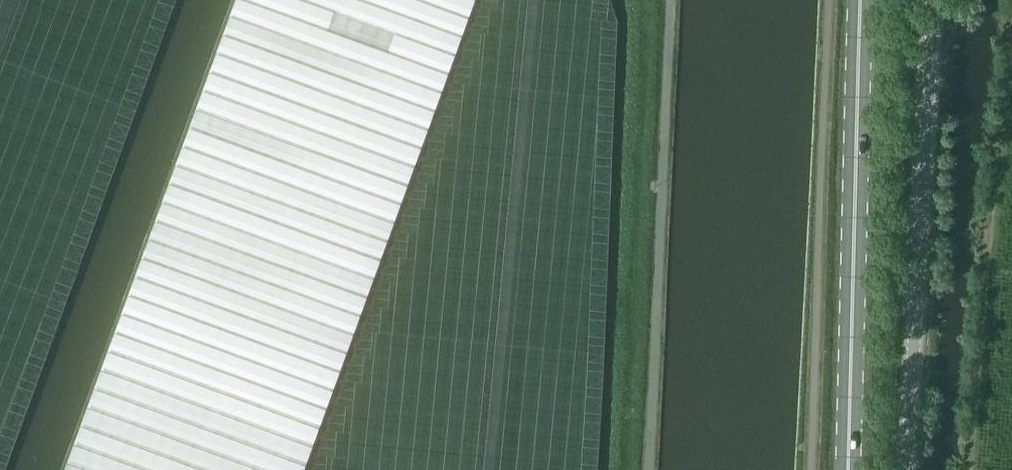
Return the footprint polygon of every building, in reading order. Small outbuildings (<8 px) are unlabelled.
[(64,469),(304,469),(476,0),(237,0),(64,469)]
